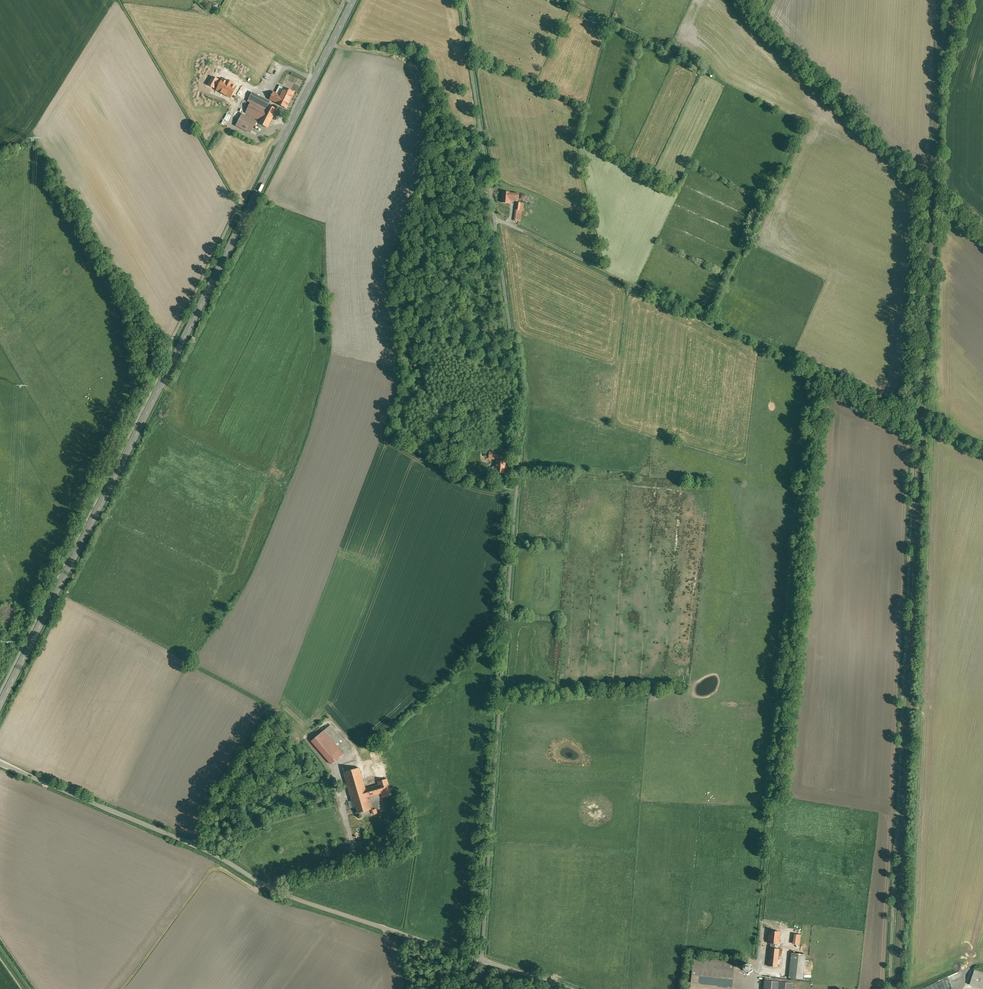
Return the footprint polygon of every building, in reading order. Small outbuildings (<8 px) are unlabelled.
[(242,85),(237,95),(242,97),(246,87),(242,85)] [(287,108),(295,92),(284,87),(280,95),(274,91),(270,100),(287,108)] [(268,104),(269,105),(270,102),(252,92),(248,101),(250,103),(265,110),(268,104)] [(250,103),(245,113),(260,121),(259,123),(268,128),(278,110),(269,105),(268,104),(265,110),(250,103)] [(257,121),(242,114),(236,126),(251,133),(257,121)] [(518,193),(502,192),(501,202),(510,203),(510,200),(515,200),(516,198),(518,199),(518,193)] [(517,202),(514,219),(521,222),(524,203),(517,202)] [(505,461),(496,461),(495,473),(504,473),(505,461)] [(351,748),(331,725),(311,741),(331,765),(351,748)] [(360,769),(345,774),(356,815),(372,811),(369,799),(381,795),(383,799),(392,796),(388,780),(378,783),(379,786),(366,790),(360,769)] [(779,932),(769,931),(767,944),(770,944),(775,945),(778,945),(779,932)] [(769,949),(767,967),(778,968),(780,950),(775,949),(769,949)] [(806,955),(791,954),(788,978),(803,980),(806,955)] [(732,987),(735,963),(693,959),(691,983),(732,987)] [(743,971),(744,972),(746,972),(747,972),(748,972),(749,971),(750,970),(750,968),(750,967),(749,966),(748,965),(747,964),(746,964),(744,964),(743,965),(742,966),(742,967),(742,969),(742,970),(743,971)] [(969,985),(982,988),(982,973),(974,970),(969,985)]
